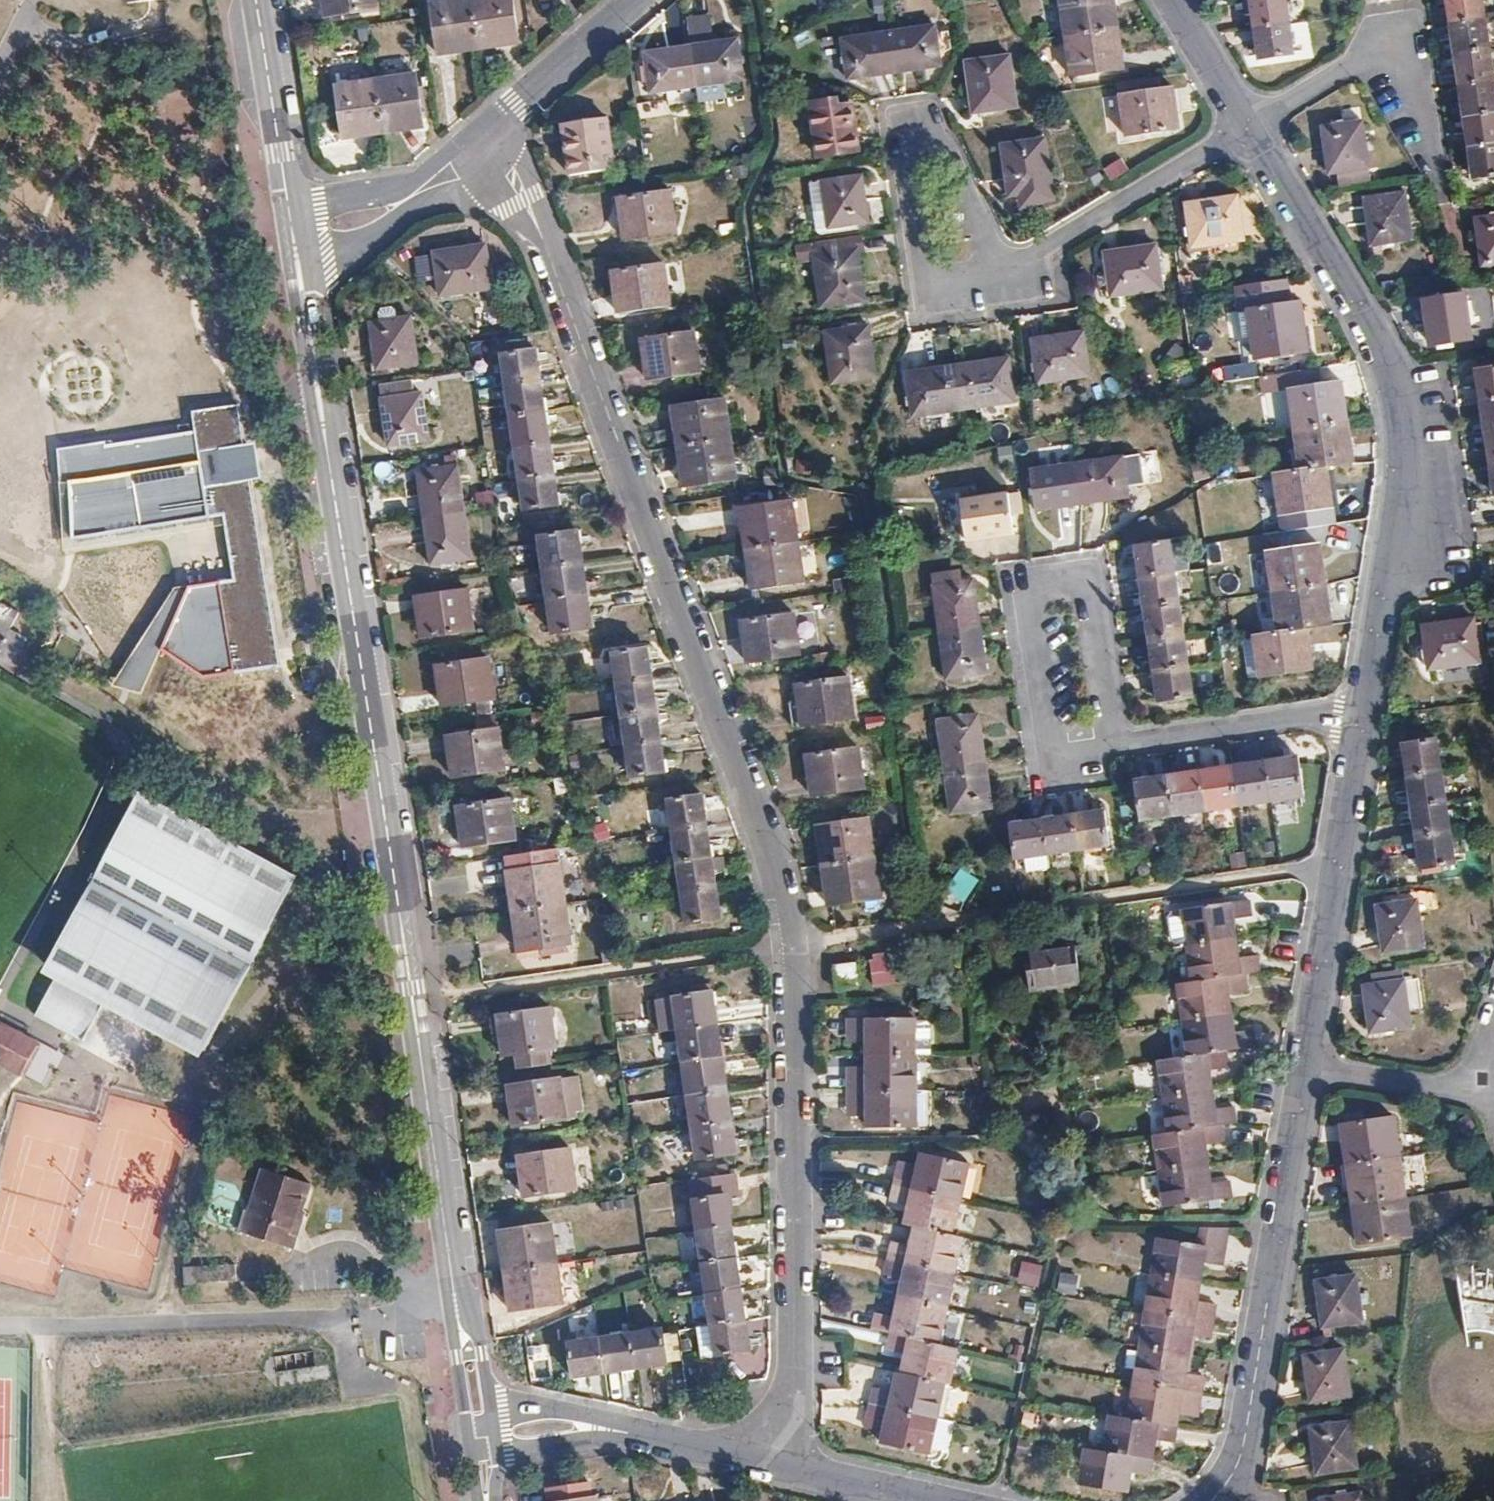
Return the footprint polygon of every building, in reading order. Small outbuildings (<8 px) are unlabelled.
[(326,18),(332,17),(330,0),(324,0),(326,18)] [(332,17),(378,11),(376,0),(330,0),(332,17)] [(438,50),(463,46),(464,52),(479,50),(479,49),(472,0),(454,0),(431,4),(438,50)] [(479,49),(479,50),(494,47),(493,41),(518,38),(513,0),(472,0),(479,49)] [(1118,29),(1116,14),(1110,15),(1108,0),(1060,0),(1065,37),(1118,29)] [(1254,29),(1289,24),(1286,0),(1232,0),(1233,7),(1251,5),(1254,29)] [(1451,25),(1484,20),(1482,0),(1447,0),(1451,25)] [(687,22),(691,46),(697,85),(743,79),(738,40),(711,43),(708,19),(687,22)] [(1484,20),(1451,25),(1456,56),(1489,51),(1484,20)] [(1294,54),(1289,24),(1254,29),(1259,59),(1294,54)] [(935,26),(888,33),(894,72),(940,65),(935,26)] [(1120,44),(1118,29),(1065,37),(1071,76),(1118,70),(1115,45),(1120,44)] [(849,79),(894,72),(888,33),(844,39),(849,79)] [(493,41),(494,47),(519,44),(518,38),(493,41)] [(1123,69),(1120,44),(1115,45),(1118,70),(1123,69)] [(463,46),(438,50),(438,55),(464,52),(463,46)] [(650,92),(697,85),(691,46),(645,53),(650,92)] [(1489,51),(1456,56),(1460,86),(1493,81),(1489,51)] [(1010,56),(967,62),(973,112),(1017,106),(1010,56)] [(416,76),(376,82),(384,134),(398,132),(398,127),(422,123),(416,76)] [(1465,118),(1493,114),(1493,83),(1493,81),(1460,86),(1465,118)] [(337,88),(344,134),(369,131),(370,136),(384,134),(376,82),(337,88)] [(1174,89),(1168,90),(1171,116),(1177,115),(1174,89)] [(1179,129),(1177,115),(1171,116),(1168,90),(1121,96),(1127,136),(1179,129)] [(851,105),(813,111),(819,156),(857,151),(851,105)] [(1469,148),(1493,145),(1493,114),(1465,118),(1469,148)] [(606,118),(564,124),(571,175),(614,169),(606,118)] [(1338,186),(1370,182),(1362,122),(1323,127),(1329,172),(1337,171),(1338,186)] [(423,128),(422,123),(398,127),(398,132),(423,128)] [(344,140),(370,136),(369,131),(344,134),(344,140)] [(1045,139),(1002,145),(1009,196),(1019,195),(1021,204),(1053,200),(1045,139)] [(1469,148),(1474,179),(1493,176),(1493,145),(1469,148)] [(1114,182),(1130,172),(1122,159),(1106,170),(1114,182)] [(821,182),(828,227),(868,222),(861,177),(821,182)] [(828,227),(821,182),(810,183),(817,229),(828,227)] [(620,199),(622,215),(627,214),(630,239),(676,232),(670,191),(620,199)] [(1404,193),(1366,199),(1373,244),(1411,238),(1404,193)] [(1237,198),(1186,204),(1192,248),(1243,241),(1237,198)] [(627,214),(622,215),(625,239),(630,239),(627,214)] [(1477,219),(1483,266),(1493,265),(1493,217),(1477,219)] [(860,236),(798,245),(800,263),(815,261),(821,306),(864,300),(858,255),(863,254),(860,236)] [(486,244),(435,251),(440,294),(491,287),(486,244)] [(1156,246),(1104,252),(1110,295),(1161,289),(1156,246)] [(613,272),(615,287),(620,287),(623,311),(669,305),(664,264),(613,272)] [(1187,278),(1179,279),(1182,295),(1189,294),(1187,278)] [(1249,308),(1253,335),(1256,359),(1307,352),(1300,301),(1290,303),(1286,281),(1236,288),(1239,310),(1249,308)] [(620,287),(615,287),(618,312),(623,311),(620,287)] [(1464,295),(1426,300),(1432,346),(1471,340),(1464,295)] [(1249,308),(1239,310),(1243,337),(1253,335),(1249,308)] [(410,318),(371,324),(378,369),(417,362),(410,318)] [(869,326),(826,332),(832,382),(876,376),(869,326)] [(642,339),(644,355),(649,354),(652,379),(699,372),(693,332),(642,339)] [(1084,333),(1033,339),(1039,382),(1090,375),(1084,333)] [(502,354),(506,385),(540,380),(535,349),(502,354)] [(1008,359),(957,366),(963,409),(1014,401),(1008,359)] [(913,417),(963,409),(957,366),(907,374),(913,417)] [(1493,399),(1493,368),(1477,371),(1481,401),(1493,399)] [(1295,432),(1348,423),(1346,408),(1341,408),(1337,383),(1318,385),(1316,369),(1277,375),(1279,391),(1289,390),(1295,432)] [(506,385),(510,417),(545,412),(540,380),(506,385)] [(1341,382),(1337,383),(1341,408),(1346,408),(1341,382)] [(422,394),(383,400),(390,446),(429,439),(422,394)] [(1493,431),(1493,399),(1481,401),(1486,432),(1493,431)] [(677,432),(679,447),(731,439),(725,400),(677,407),(681,431),(677,432)] [(104,445),(58,453),(63,546),(223,519),(234,586),(172,593),(111,690),(140,698),(161,656),(204,683),(281,669),(251,485),(260,484),(255,449),(245,450),(240,408),(190,417),(194,436),(104,451),(104,445)] [(510,417),(515,449),(550,444),(545,412),(510,417)] [(1295,432),(1301,470),(1327,467),(1343,465),(1349,464),(1345,439),(1350,438),(1348,423),(1295,432)] [(1486,432),(1490,463),(1493,463),(1493,431),(1486,432)] [(679,447),(681,463),(686,462),(689,487),(737,480),(731,439),(679,447)] [(515,449),(520,480),(554,475),(550,444),(515,449)] [(1132,456),(1076,464),(1081,503),(1128,497),(1128,494),(1137,493),(1132,456)] [(1037,509),(1081,503),(1076,464),(1031,470),(1037,509)] [(417,472),(425,519),(463,513),(456,466),(417,472)] [(1301,470),(1275,474),(1283,532),(1335,525),(1332,508),(1328,509),(1324,482),(1329,482),(1327,467),(1301,470)] [(559,506),(554,475),(520,480),(525,511),(559,506)] [(479,506),(497,503),(495,489),(477,491),(479,506)] [(1008,494),(962,501),(967,540),(1013,534),(1008,494)] [(743,534),(746,550),(799,542),(792,501),(745,509),(749,533),(743,534)] [(740,509),(743,534),(749,533),(745,509),(740,509)] [(471,558),(463,513),(425,519),(432,565),(471,558)] [(538,536),(543,569),(583,563),(578,531),(538,536)] [(804,582),(799,542),(746,550),(748,565),(753,564),(757,589),(804,582)] [(1136,547),(1141,578),(1174,572),(1190,570),(1186,543),(1170,545),(1169,542),(1136,547)] [(1319,545),(1313,546),(1316,570),(1322,569),(1319,545)] [(1267,552),(1272,593),(1325,585),(1322,569),(1316,570),(1313,546),(1267,552)] [(543,569),(548,601),(587,595),(583,563),(543,569)] [(751,589),(757,589),(753,564),(748,565),(751,589)] [(1141,578),(1146,610),(1179,605),(1174,572),(1141,578)] [(941,634),(980,627),(973,580),(934,586),(941,634)] [(1325,585),(1272,593),(1278,633),(1305,629),(1325,626),(1321,601),(1327,600),(1325,585)] [(425,621),(420,622),(422,639),(473,631),(467,590),(422,596),(425,621)] [(587,595),(548,601),(553,634),(592,628),(587,595)] [(425,621),(422,596),(416,597),(420,622),(425,621)] [(1331,626),(1327,600),(1321,601),(1325,626),(1331,626)] [(13,666),(27,637),(12,629),(20,613),(0,603),(0,659),(13,666)] [(1146,610),(1151,641),(1184,636),(1179,605),(1146,610)] [(742,621),(744,637),(749,637),(752,661),(800,654),(794,613),(742,621)] [(1473,620),(1423,627),(1429,670),(1479,662),(1473,620)] [(980,627),(941,634),(947,680),(987,674),(980,627)] [(1278,633),(1255,637),(1261,678),(1307,671),(1304,646),(1308,645),(1305,629),(1278,633)] [(1314,641),(1338,640),(1338,629),(1314,631),(1314,641)] [(1184,636),(1151,641),(1156,672),(1189,667),(1184,636)] [(747,662),(752,661),(749,637),(744,637),(747,662)] [(1304,646),(1307,671),(1312,670),(1308,645),(1304,646)] [(613,653),(618,684),(652,679),(647,648),(613,653)] [(445,682),(448,706),(493,700),(487,659),(438,666),(440,683),(445,682)] [(1193,697),(1189,667),(1156,672),(1160,702),(1193,697)] [(796,685),(799,701),(805,700),(808,725),(854,719),(848,678),(796,685)] [(618,684),(623,715),(656,710),(652,679),(618,684)] [(443,707),(448,706),(445,682),(440,683),(443,707)] [(802,726),(808,725),(805,700),(799,701),(802,726)] [(623,715),(627,747),(661,742),(656,710),(623,715)] [(944,768),(984,762),(977,716),(937,722),(944,768)] [(457,761),(452,762),(454,778),(504,770),(498,729),(453,736),(457,761)] [(457,761),(453,736),(448,737),(452,762),(457,761)] [(1403,744),(1408,777),(1441,772),(1437,739),(1403,744)] [(666,773),(661,742),(627,747),(633,778),(666,773)] [(807,756),(809,772),(815,771),(818,796),(864,789),(858,749),(807,756)] [(1298,757),(1265,762),(1270,800),(1303,795),(1298,757)] [(984,762),(944,768),(951,815),(991,809),(984,762)] [(1265,762),(1233,767),(1238,805),(1270,800),(1265,762)] [(1238,805),(1233,767),(1201,772),(1206,810),(1238,805)] [(815,771),(809,772),(813,797),(818,796),(815,771)] [(1201,772),(1169,777),(1174,815),(1206,810),(1201,772)] [(1408,777),(1413,807),(1446,802),(1441,772),(1408,777)] [(1142,819),(1174,815),(1169,777),(1136,782),(1142,819)] [(103,1002),(211,1053),(299,867),(136,791),(51,971),(56,973),(36,1017),(85,1040),(103,1002)] [(670,800),(674,833),(707,828),(703,796),(670,800)] [(459,807),(461,824),(466,823),(470,847),(516,841),(510,799),(459,807)] [(1413,807),(1417,839),(1450,835),(1446,802),(1413,807)] [(1103,811),(1073,815),(1078,850),(1108,845),(1103,811)] [(1046,855),(1078,850),(1073,815),(1041,820),(1046,855)] [(821,851),(823,866),(874,859),(868,819),(823,826),(826,851),(821,851)] [(1016,859),(1046,855),(1041,820),(1011,825),(1016,859)] [(465,848),(470,847),(466,823),(461,824),(465,848)] [(826,851),(823,826),(818,826),(821,851),(826,851)] [(674,833),(678,864),(711,860),(707,828),(674,833)] [(1454,866),(1450,835),(1417,839),(1422,871),(1454,866)] [(831,881),(835,906),(881,899),(874,859),(823,866),(826,882),(831,881)] [(678,864),(682,896),(715,892),(711,860),(678,864)] [(512,897),(515,913),(566,905),(559,865),(514,872),(518,897),(512,897)] [(518,897),(514,872),(509,873),(512,897),(518,897)] [(966,874),(955,895),(969,902),(979,881),(966,874)] [(831,881),(826,882),(829,907),(835,906),(831,881)] [(719,922),(715,892),(682,896),(686,926),(719,922)] [(1224,1143),(1222,1125),(1236,1123),(1234,1108),(1216,1110),(1213,1090),(1211,1071),(1229,1068),(1226,1051),(1255,1046),(1253,1030),(1236,1032),(1231,995),(1248,993),(1245,975),(1260,972),(1258,956),(1239,958),(1236,938),(1234,920),(1252,917),(1250,900),(1183,911),(1188,945),(1193,983),(1178,985),(1188,1056),(1159,1061),(1163,1096),(1169,1134),(1155,1136),(1166,1208),(1232,1197),(1230,1181),(1212,1184),(1206,1146),(1224,1143)] [(1424,946),(1418,900),(1379,906),(1385,952),(1424,946)] [(522,927),(526,952),(571,944),(566,905),(515,913),(518,928),(522,927)] [(522,927),(518,928),(521,952),(526,952),(522,927)] [(1025,954),(1030,991),(1082,984),(1077,946),(1025,954)] [(903,957),(871,961),(874,985),(906,981),(903,957)] [(858,985),(856,964),(835,967),(838,987),(858,985)] [(1404,981),(1365,986),(1372,1033),(1410,1027),(1404,981)] [(677,1006),(680,1030),(717,1025),(713,993),(675,997),(677,1006)] [(680,1030),(677,1006),(659,1008),(663,1032),(680,1030)] [(509,1040),(503,1041),(505,1057),(556,1050),(550,1009),(505,1016),(509,1040)] [(509,1040),(505,1016),(499,1017),(503,1041),(509,1040)] [(868,1075),(849,1075),(849,1092),(849,1109),(868,1109),(868,1116),(868,1127),(916,1128),(917,1020),(849,1020),(849,1037),(868,1037),(868,1044),(868,1068),(868,1075)] [(39,1043),(0,1022),(0,1063),(21,1075),(39,1043)] [(717,1025),(680,1030),(685,1062),(722,1056),(717,1025)] [(39,1043),(21,1075),(25,1077),(43,1045),(39,1043)] [(685,1062),(689,1094),(727,1089),(722,1056),(685,1062)] [(579,1076),(515,1086),(519,1111),(512,1112),(515,1128),(578,1119),(577,1111),(584,1110),(579,1076)] [(519,1111),(515,1086),(508,1087),(512,1112),(519,1111)] [(689,1094),(694,1126),(732,1121),(727,1089),(689,1094)] [(1349,1163),(1353,1162),(1401,1155),(1395,1117),(1347,1124),(1351,1150),(1347,1150),(1349,1163)] [(736,1154),(732,1121),(694,1126),(698,1159),(736,1154)] [(1351,1150),(1347,1124),(1343,1124),(1347,1150),(1351,1150)] [(570,1150),(525,1156),(529,1182),(523,1183),(525,1197),(576,1189),(570,1150)] [(918,1172),(899,1168),(895,1185),(892,1202),(910,1206),(906,1226),(915,1228),(911,1247),(893,1243),(886,1277),(904,1281),(895,1319),(877,1315),(874,1331),(892,1335),(888,1351),(907,1355),(902,1374),(898,1373),(894,1392),(874,1388),(867,1421),(887,1426),(885,1434),(883,1445),(931,1455),(932,1448),(939,1419),(946,1384),(951,1385),(959,1350),(939,1345),(962,1239),(953,1237),(969,1165),(922,1154),(919,1166),(918,1172)] [(1354,1203),(1359,1202),(1407,1195),(1401,1155),(1353,1162),(1357,1186),(1352,1187),(1354,1203)] [(529,1182),(525,1156),(519,1157),(523,1183),(529,1182)] [(918,1172),(919,1166),(900,1162),(899,1168),(918,1172)] [(1349,1163),(1352,1187),(1357,1186),(1353,1162),(1349,1163)] [(255,1214),(247,1236),(290,1250),(312,1185),(264,1170),(250,1212),(255,1214)] [(691,1181),(699,1231),(733,1227),(729,1196),(738,1194),(735,1174),(691,1181)] [(1407,1195),(1359,1202),(1363,1227),(1357,1228),(1360,1245),(1413,1237),(1407,1195)] [(1354,1203),(1357,1228),(1363,1227),(1359,1202),(1354,1203)] [(255,1214),(250,1212),(243,1235),(247,1236),(255,1214)] [(504,1257),(505,1271),(557,1263),(551,1224),(505,1231),(509,1256),(504,1257)] [(699,1231),(703,1263),(737,1259),(733,1227),(699,1231)] [(509,1256),(505,1231),(500,1232),(504,1257),(509,1256)] [(1173,1443),(1178,1416),(1179,1409),(1198,1412),(1201,1394),(1204,1376),(1186,1373),(1189,1355),(1192,1336),(1211,1339),(1217,1305),(1197,1302),(1200,1283),(1204,1264),(1222,1267),(1225,1250),(1159,1238),(1140,1347),(1135,1383),(1129,1419),(1111,1416),(1105,1453),(1086,1450),(1080,1484),(1128,1492),(1131,1473),(1150,1476),(1156,1440),(1173,1443)] [(737,1259),(703,1263),(707,1294),(742,1289),(737,1259)] [(1023,1259),(1018,1281),(1040,1286),(1044,1263),(1023,1259)] [(557,1263),(505,1271),(508,1288),(513,1287),(516,1312),(563,1305),(557,1263)] [(238,1283),(237,1264),(185,1268),(186,1286),(238,1283)] [(1078,1293),(1080,1273),(1061,1271),(1059,1291),(1078,1293)] [(1356,1276),(1317,1282),(1323,1327),(1362,1322),(1356,1276)] [(513,1287),(508,1288),(511,1312),(516,1312),(513,1287)] [(707,1294),(712,1326),(746,1321),(742,1289),(707,1294)] [(1465,1329),(1493,1331),(1493,1301),(1467,1299),(1465,1329)] [(750,1351),(746,1321),(712,1326),(697,1328),(702,1358),(750,1351)] [(632,1335),(637,1368),(669,1363),(664,1333),(664,1330),(632,1335)] [(679,1331),(664,1333),(669,1363),(681,1362),(679,1331)] [(632,1335),(602,1339),(607,1372),(637,1368),(632,1335)] [(574,1377),(607,1372),(602,1339),(569,1343),(574,1377)] [(1343,1351),(1305,1357),(1311,1402),(1349,1396),(1343,1351)] [(724,1355),(727,1377),(752,1374),(749,1352),(724,1355)] [(1197,1420),(1198,1412),(1179,1409),(1178,1416),(1197,1420)] [(955,1423),(939,1419),(932,1448),(948,1452),(955,1423)] [(865,1429),(885,1434),(887,1426),(867,1421),(865,1429)] [(1350,1423),(1311,1428),(1318,1474),(1357,1468),(1350,1423)]
